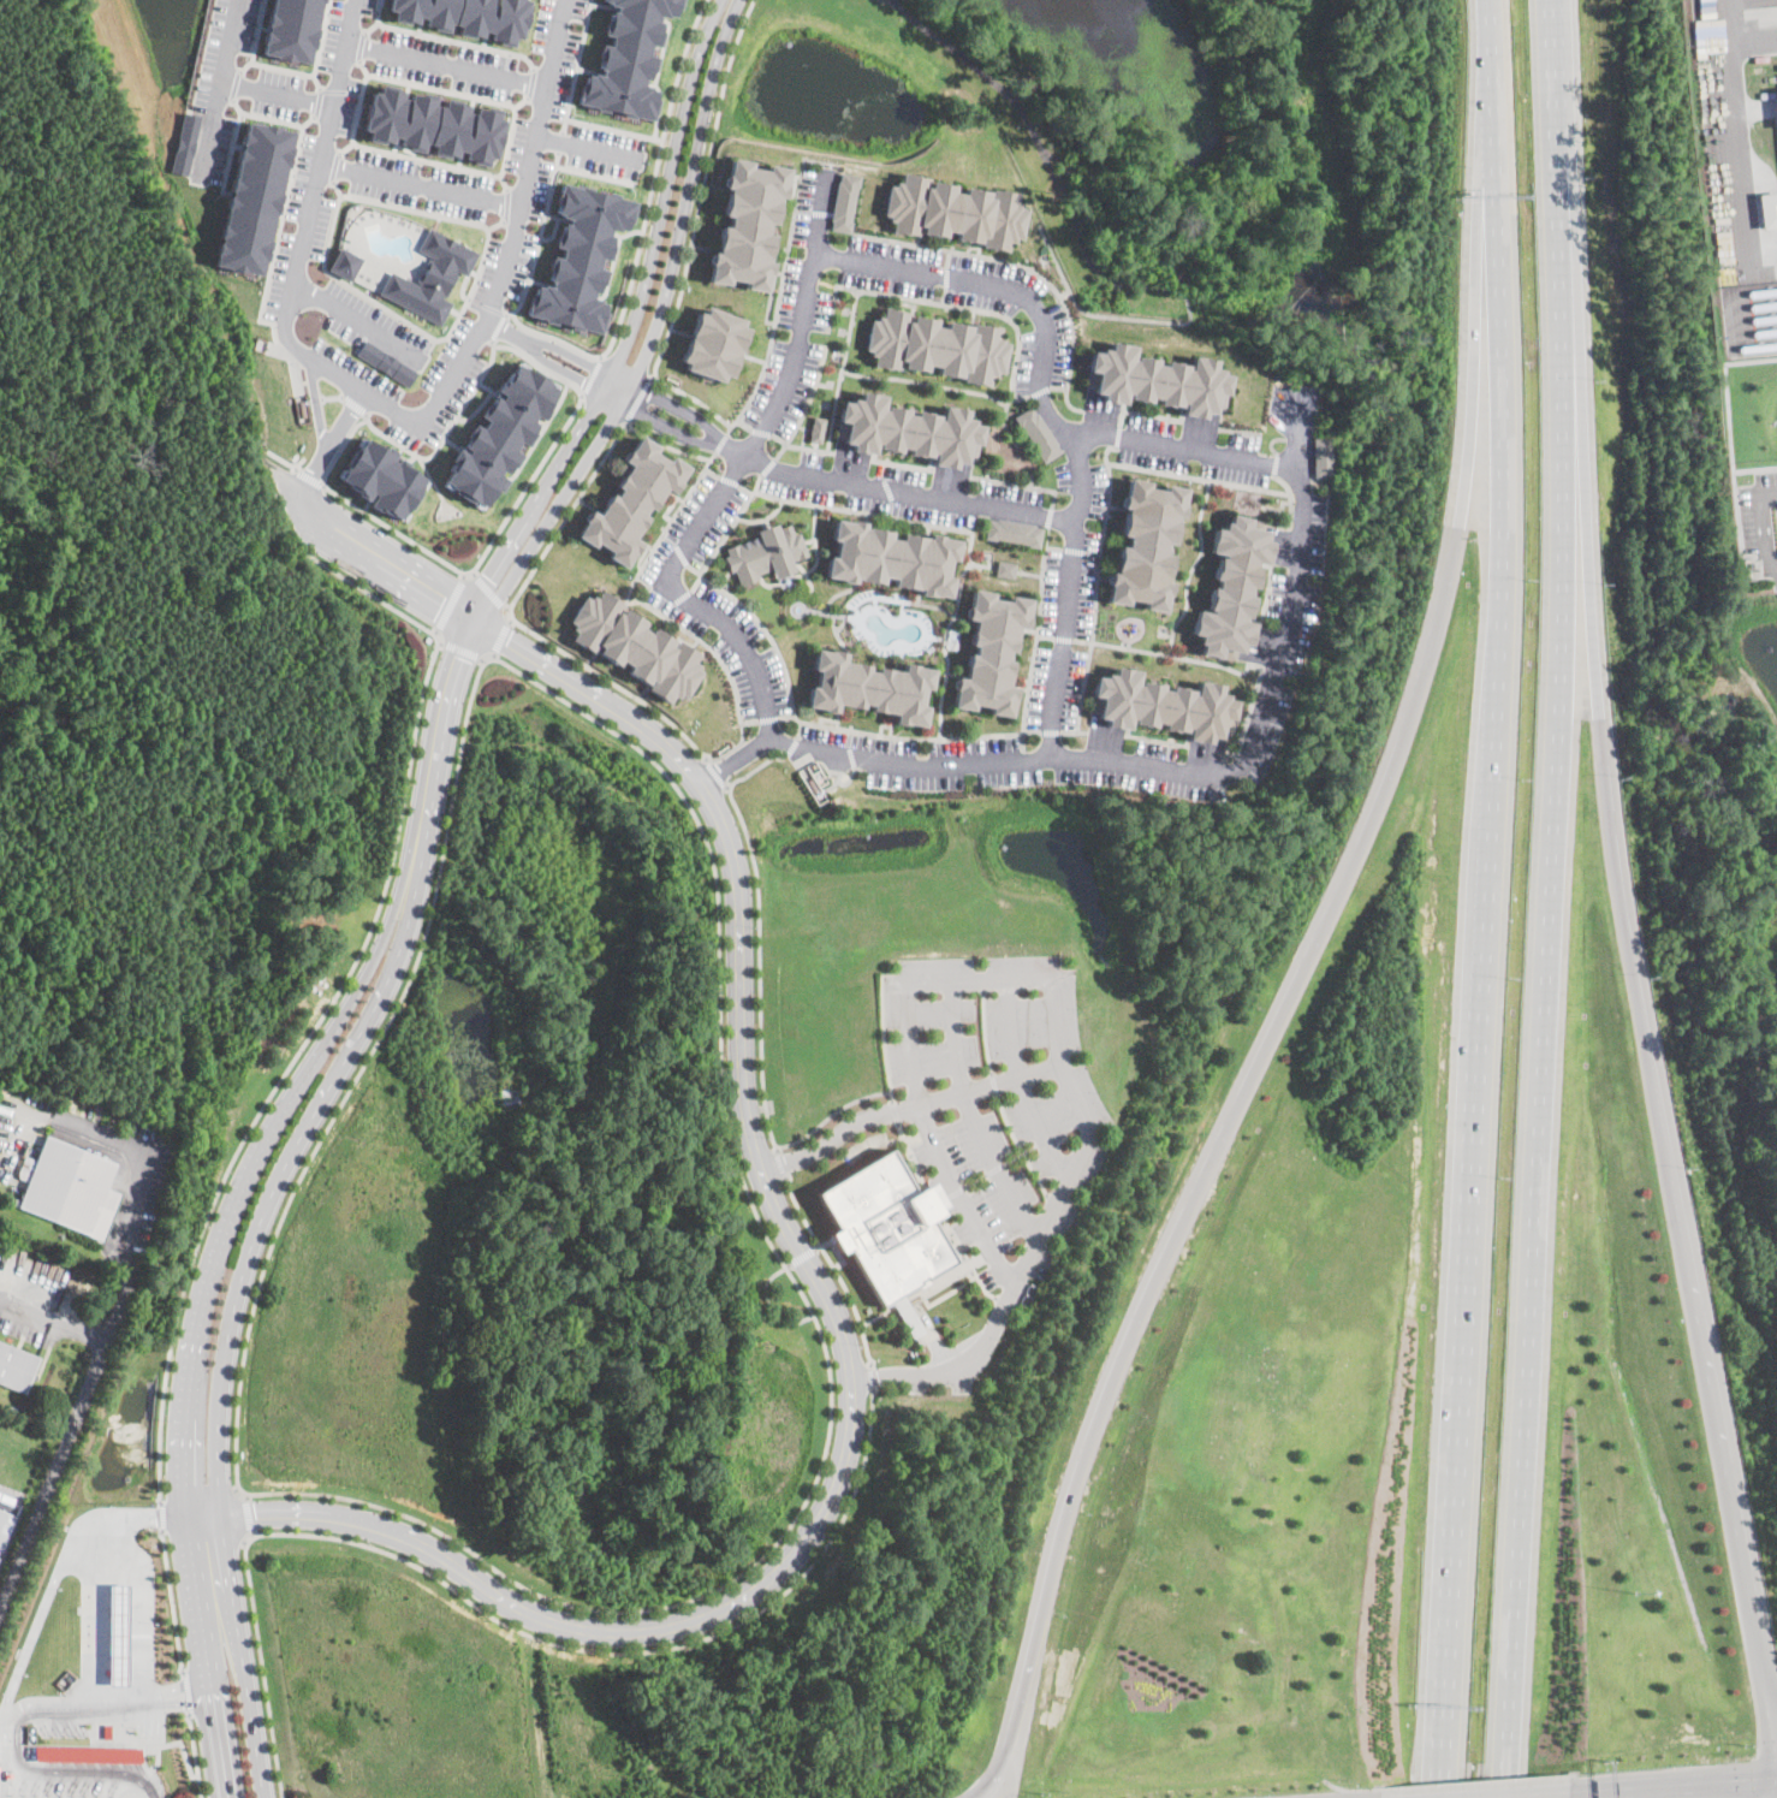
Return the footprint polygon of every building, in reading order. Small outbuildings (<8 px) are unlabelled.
[(303,63),(307,48),(309,49),(314,29),(311,28),(316,2),(320,2),(320,0),(267,0),(257,43),(260,43),(257,53),(303,63)] [(385,10),(387,0),(487,0),(487,2),(492,4),(493,0),(526,0),(519,38),(511,37),(510,46),(494,43),(495,41),(487,38),(488,32),(480,30),(479,36),(470,35),(470,38),(454,34),(457,25),(446,23),(445,32),(429,29),(430,26),(421,24),(422,18),(415,16),(414,23),(405,20),(404,23),(390,20),(392,11),(385,10)] [(606,2),(606,5),(613,6),(612,12),(607,11),(606,19),(602,19),(600,34),(608,36),(606,46),(598,43),(594,59),(598,60),(595,69),(599,70),(598,75),(590,72),(589,75),(583,73),(582,83),(578,82),(575,102),(593,108),(592,111),(604,113),(604,109),(649,120),(650,113),(652,114),(655,99),(653,97),(654,90),(648,89),(648,87),(641,84),(642,79),(646,79),(648,71),(650,71),(654,57),(644,54),(647,44),(656,47),(659,31),(656,31),(658,22),(654,22),(655,16),(664,17),(665,14),(670,16),(672,7),(674,8),(676,0),(599,0),(606,2)] [(501,120),(492,159),(485,158),(483,166),(468,162),(469,160),(460,159),(463,153),(453,150),(452,156),(444,155),(444,158),(428,154),(430,146),(421,143),(418,153),(404,149),(404,147),(396,144),(397,138),(388,137),(387,143),(379,141),(379,144),(363,141),(365,131),(359,130),(368,91),(374,93),(376,84),(391,87),(390,90),(399,93),(397,99),(405,100),(406,94),(415,95),(416,93),(432,96),(429,105),(439,107),(441,99),(456,101),(454,105),(464,107),(463,112),(470,114),(473,108),(480,109),(481,107),(497,109),(494,119),(501,120)] [(182,112),(200,115),(188,174),(170,171),(182,112)] [(242,123),(289,132),(285,147),(287,147),(284,168),(281,168),(275,194),(278,195),(274,216),(272,215),(266,238),(271,239),(267,260),(263,259),(260,274),(213,263),(224,209),(242,123)] [(749,166),(766,170),(767,164),(788,167),(784,184),(785,184),(783,197),(779,196),(774,222),(768,221),(767,226),(768,226),(767,232),(774,233),(769,257),(768,257),(767,260),(773,261),(771,274),(769,273),(766,290),(745,286),(747,281),(730,278),(729,285),(709,281),(712,263),(709,263),(712,251),(717,253),(718,249),(717,248),(719,232),(720,233),(723,224),(727,225),(729,215),(723,214),(727,190),(729,191),(729,188),(723,186),(725,173),(727,174),(730,158),(750,161),(749,166)] [(860,176),(857,186),(855,186),(850,220),(851,221),(850,232),(830,229),(831,220),(830,220),(836,180),(838,180),(839,172),(860,176)] [(926,177),(925,185),(927,185),(928,180),(952,185),(951,190),(962,192),(963,185),(989,191),(991,188),(1016,192),(1015,201),(1020,202),(1018,207),(1024,208),(1020,238),(1012,237),(1011,243),(1008,242),(1005,250),(979,245),(980,241),(955,236),(956,231),(944,229),(943,237),(920,232),(921,225),(917,225),(915,235),(891,230),(892,221),(887,220),(888,215),(882,214),(887,185),(892,185),(893,180),(899,182),(901,172),(926,177)] [(559,180),(554,202),(557,203),(555,212),(560,213),(560,215),(567,218),(566,222),(561,221),(560,230),(557,230),(553,244),(563,247),(560,257),(551,255),(547,271),(551,271),(548,279),(552,280),(551,286),(542,284),(542,286),(536,285),(534,292),(530,292),(527,313),(545,318),(545,321),(555,324),(557,321),(571,325),(570,327),(582,331),(583,328),(600,333),(606,311),(604,310),(606,303),(600,301),(600,298),(592,296),(594,291),(599,292),(600,284),(602,284),(607,269),(598,266),(601,256),(610,259),(613,244),(611,243),(613,235),(608,233),(610,227),(619,230),(619,227),(625,229),(626,221),(630,221),(635,200),(617,196),(617,192),(605,190),(605,192),(588,188),(589,185),(578,183),(577,185),(559,180)] [(1757,194),(1776,192),(1776,226),(1760,227),(1757,194)] [(390,269),(379,292),(440,325),(451,302),(441,297),(456,269),(465,275),(477,251),(427,225),(416,249),(432,256),(417,284),(390,269)] [(339,245),(362,257),(350,280),(327,268),(339,245)] [(707,305),(743,319),(741,325),(749,328),(741,350),(739,350),(738,354),(739,354),(732,375),(725,373),(723,380),(687,368),(689,362),(682,360),(690,337),(691,333),(699,310),(705,313),(707,305)] [(899,358),(898,368),(874,366),(875,355),(870,355),(872,350),(866,349),(870,319),(876,320),(878,315),(882,316),(884,307),(909,310),(908,320),(911,321),(913,314),(935,318),(934,325),(945,327),(946,320),(973,324),(973,322),(988,325),(989,324),(999,325),(998,336),(1003,336),(1003,342),(1009,343),(1003,373),(996,372),(996,376),(991,375),(989,385),(962,380),(963,375),(939,370),(939,366),(929,363),(928,370),(903,367),(904,360),(899,358)] [(365,339),(417,372),(408,386),(357,354),(365,339)] [(1131,344),(1129,360),(1131,360),(1131,355),(1147,358),(1148,356),(1154,357),(1154,363),(1161,364),(1163,360),(1185,364),(1184,368),(1187,369),(1190,355),(1213,360),(1212,367),(1219,368),(1219,373),(1229,374),(1225,394),(1216,392),(1212,414),(1202,411),(1201,419),(1179,414),(1182,402),(1178,400),(1177,405),(1155,402),(1157,398),(1148,397),(1147,402),(1136,399),(1136,398),(1125,396),(1127,392),(1123,392),(1121,404),(1099,399),(1100,393),(1077,390),(1083,350),(1096,352),(1098,348),(1106,349),(1109,339),(1131,344)] [(445,480),(456,487),(453,491),(471,503),(474,499),(485,506),(497,489),(501,492),(509,480),(500,474),(503,470),(507,473),(512,465),(515,467),(523,455),(516,449),(521,441),(529,445),(536,433),(535,431),(539,422),(534,420),(537,415),(545,419),(551,409),(547,407),(559,388),(552,384),(553,382),(518,361),(507,380),(504,378),(497,390),(503,393),(500,398),(495,396),(491,404),(488,402),(480,415),(487,420),(482,428),(475,423),(466,437),(469,439),(464,446),(469,449),(466,453),(458,447),(451,461),(456,464),(445,480)] [(886,394),(884,408),(886,409),(886,404),(908,408),(908,413),(916,414),(917,409),(929,411),(929,413),(939,414),(938,419),(941,419),(944,405),(967,409),(965,417),(974,419),(973,423),(982,425),(979,444),(969,443),(967,463),(957,462),(956,468),(933,464),(935,452),(932,451),(932,456),(910,452),(910,449),(905,447),(905,446),(902,446),(901,451),(888,450),(888,449),(879,446),(880,443),(878,441),(875,453),(852,449),(854,443),(845,441),(846,439),(832,437),(838,399),(851,402),(852,397),(860,398),(861,390),(886,394)] [(826,417),(822,443),(810,440),(813,422),(814,422),(815,415),(826,417)] [(660,446),(656,451),(671,459),(674,455),(691,467),(682,481),(684,482),(677,493),(668,487),(661,498),(662,498),(656,509),(650,506),(647,514),(650,516),(636,538),(644,542),(637,553),(636,552),(626,566),(610,556),(612,551),(599,541),(595,546),(578,535),(588,521),(587,520),(593,509),(601,514),(613,492),(618,496),(623,488),(618,485),(626,473),(628,474),(634,464),(625,459),(632,449),(634,449),(642,434),(660,446)] [(1313,477),(1313,437),(1330,437),(1331,476),(1313,477)] [(424,477),(417,489),(421,492),(410,510),(406,508),(399,520),(381,509),(379,511),(369,505),(375,496),(372,492),(367,500),(357,493),(358,491),(340,479),(367,438),(384,450),(386,446),(397,451),(392,459),(396,462),(399,457),(409,463),(408,465),(424,477)] [(1146,487),(1163,489),(1164,483),(1183,487),(1179,504),(1182,504),(1179,517),(1175,516),(1170,542),(1164,541),(1163,546),(1165,546),(1164,552),(1171,553),(1166,577),(1165,577),(1164,581),(1170,582),(1167,595),(1165,594),(1161,610),(1142,606),(1143,601),(1127,599),(1125,604),(1106,600),(1109,583),(1106,582),(1109,571),(1113,572),(1115,569),(1113,568),(1117,545),(1124,546),(1127,534),(1118,533),(1122,510),(1124,511),(1124,508),(1119,506),(1122,494),(1123,494),(1127,477),(1146,481),(1146,487)] [(1250,517),(1248,527),(1267,530),(1265,540),(1272,541),(1267,564),(1256,562),(1255,564),(1260,565),(1255,587),(1250,586),(1249,589),(1250,589),(1249,594),(1254,595),(1249,617),(1243,616),(1243,619),(1254,622),(1248,645),(1243,643),(1241,652),(1230,649),(1228,660),(1199,654),(1201,642),(1197,642),(1199,635),(1190,633),(1196,609),(1210,612),(1210,609),(1206,607),(1208,599),(1207,599),(1210,586),(1214,587),(1217,578),(1212,577),(1214,564),(1216,564),(1217,556),(1222,557),(1222,553),(1210,551),(1212,541),(1210,541),(1213,527),(1222,529),(1224,521),(1229,522),(1230,512),(1250,517)] [(997,518),(998,517),(1034,523),(1034,526),(1042,527),(1039,547),(1028,545),(1028,544),(997,538),(997,539),(985,538),(988,517),(997,518)] [(837,518),(854,521),(854,520),(867,522),(867,527),(868,527),(869,526),(893,530),(892,536),(902,539),(903,532),(927,536),(927,538),(929,538),(931,533),(944,535),(943,536),(961,539),(957,559),(951,558),(947,575),(953,576),(950,597),(933,594),(933,595),(920,593),(921,588),(919,587),(919,588),(896,583),(896,578),(885,576),(884,583),(860,578),(860,577),(857,576),(856,582),(844,580),(844,578),(827,576),(831,556),(837,557),(839,539),(833,538),(837,518)] [(792,522),(797,533),(802,532),(810,554),(796,559),(800,569),(779,577),(775,568),(760,574),(761,577),(743,583),(738,569),(733,571),(727,556),(732,554),(729,547),(763,534),(762,529),(781,522),(783,526),(792,522)] [(1012,577),(996,574),(998,559),(1016,562),(1012,577)] [(605,588),(624,604),(618,610),(624,613),(629,606),(646,621),(642,625),(652,633),(656,627),(676,641),(678,639),(689,647),(690,645),(701,653),(696,660),(701,664),(699,667),(705,671),(687,696),(682,693),(679,698),(674,694),(670,702),(648,688),(654,678),(654,677),(649,683),(637,673),(636,676),(628,670),(631,665),(622,658),(617,664),(599,651),(602,646),(598,642),(592,651),(573,636),(577,630),(572,627),(575,623),(570,619),(588,595),(590,598),(594,593),(599,597),(605,588)] [(993,598),(1009,600),(1010,594),(1030,598),(1028,616),(1029,616),(1028,628),(1017,627),(1014,651),(1008,649),(1008,653),(1010,653),(1009,659),(1014,659),(1009,686),(1016,687),(1015,699),(1012,698),(1010,716),(989,712),(991,706),(974,704),(973,710),(953,706),(956,688),(953,688),(956,676),(965,677),(969,653),(974,654),(975,645),(969,643),(971,630),(974,630),(976,619),(967,618),(969,605),(970,605),(973,588),(993,592),(993,598)] [(961,630),(957,649),(947,647),(950,629),(961,630)] [(819,648),(834,651),(836,649),(848,651),(846,660),(870,664),(869,669),(878,671),(879,665),(904,671),(905,661),(919,664),(919,665),(935,669),(932,689),(926,688),(923,705),(928,705),(925,725),(908,723),(908,725),(896,723),(897,712),(885,710),(885,712),(872,710),(873,704),(864,702),(864,707),(839,702),(837,712),(825,710),(825,708),(809,706),(813,684),(818,686),(820,670),(815,669),(819,648)] [(1139,669),(1135,683),(1137,684),(1139,680),(1151,682),(1151,681),(1160,682),(1160,688),(1167,689),(1169,684),(1182,687),(1182,688),(1191,689),(1190,694),(1193,694),(1195,680),(1219,684),(1218,693),(1226,694),(1225,698),(1235,699),(1231,719),(1222,718),(1218,737),(1210,736),(1208,743),(1185,738),(1188,728),(1184,726),(1183,730),(1163,726),(1163,723),(1154,722),(1153,726),(1141,724),(1141,723),(1131,720),(1133,717),(1129,717),(1127,728),(1105,724),(1106,718),(1095,716),(1100,696),(1089,694),(1093,676),(1104,677),(1105,672),(1112,673),(1113,665),(1139,669)] [(120,1197),(114,1211),(102,1241),(12,1205),(14,1198),(20,1200),(46,1135),(117,1164),(107,1188),(121,1194),(120,1197)] [(890,1147),(916,1192),(931,1182),(947,1211),(933,1220),(958,1260),(923,1281),(926,1284),(916,1289),(914,1286),(899,1295),(907,1307),(913,1302),(933,1336),(931,1339),(926,1331),(915,1337),(892,1300),(882,1305),(848,1248),(842,1251),(831,1233),(838,1228),(816,1193),(890,1147)] [(25,1394),(0,1384),(0,1342),(40,1358),(31,1378),(25,1394)] [(13,1505),(0,1499),(2,1491),(16,1497),(13,1505)] [(2,1553),(0,1552),(0,1509),(18,1517),(2,1553)] [(141,1762),(141,1748),(35,1746),(35,1760),(141,1762)]
